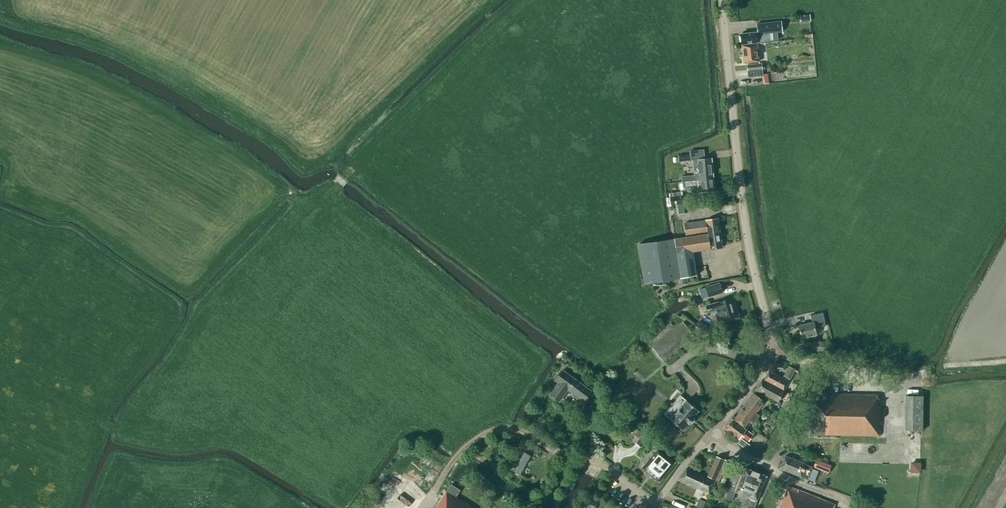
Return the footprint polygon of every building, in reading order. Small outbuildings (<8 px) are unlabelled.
[(770,33),(783,31),(781,21),(757,24),(759,37),(757,37),(756,32),(741,34),(742,44),(764,42),(771,41),(770,33)] [(742,45),(744,63),(759,61),(757,44),(742,45)] [(763,76),(764,79),(764,84),(769,83),(767,74),(763,75),(761,63),(746,65),(748,78),(763,76)] [(713,178),(711,158),(698,160),(693,161),(694,169),(694,175),(681,176),(682,182),(685,182),(685,181),(713,178)] [(692,189),(692,193),(701,192),(715,191),(713,178),(685,181),(685,182),(686,190),(692,189)] [(673,206),(683,204),(686,204),(685,195),(670,198),(671,206),(673,206)] [(683,204),(673,206),(675,215),(685,213),(683,204)] [(680,278),(696,275),(692,252),(710,249),(710,250),(723,248),(718,219),(683,224),(685,237),(674,239),(680,278)] [(644,284),(679,279),(673,239),(638,244),(644,284)] [(706,287),(709,297),(722,293),(719,283),(706,287)] [(724,320),(736,316),(730,299),(710,305),(709,301),(705,302),(709,316),(715,314),(717,322),(724,320)] [(823,313),(811,315),(813,323),(799,326),(801,338),(817,335),(815,328),(826,326),(823,313)] [(682,322),(652,348),(665,363),(695,337),(682,322)] [(829,351),(829,342),(817,342),(817,351),(829,351)] [(764,381),(784,392),(789,381),(788,381),(790,379),(795,370),(789,366),(783,378),(769,371),(764,381)] [(559,384),(550,395),(559,402),(568,391),(584,403),(591,392),(563,371),(555,381),(559,384)] [(594,390),(601,390),(601,380),(593,381),(594,390)] [(784,392),(764,381),(762,380),(755,390),(756,390),(764,394),(777,401),(778,402),(784,392)] [(759,416),(755,413),(764,401),(761,398),(764,394),(756,390),(754,393),(753,393),(740,410),(741,410),(735,419),(744,426),(749,420),(753,423),(759,416)] [(877,395),(812,394),(811,435),(879,436),(880,406),(877,406),(877,395)] [(664,415),(683,430),(688,424),(689,424),(694,418),(693,417),(699,411),(681,395),(664,415)] [(923,396),(905,396),(905,430),(923,430),(923,396)] [(753,435),(746,430),(733,420),(726,429),(739,440),(743,434),(745,435),(745,436),(750,440),(753,435)] [(634,426),(630,431),(638,438),(642,433),(634,426)] [(642,447),(645,443),(652,448),(657,443),(644,432),(636,443),(642,447)] [(747,450),(750,446),(742,440),(739,445),(747,450)] [(642,468),(659,482),(675,463),(658,449),(642,468)] [(715,480),(725,460),(716,456),(708,477),(687,468),(679,480),(710,494),(715,480)] [(785,456),(780,469),(809,479),(813,467),(785,456)] [(730,462),(725,460),(715,480),(721,483),(730,462)] [(816,460),(814,467),(828,473),(831,465),(816,460)] [(921,463),(911,462),(910,473),(921,474),(921,463)] [(751,499),(747,507),(754,507),(767,477),(745,468),(736,492),(751,499)] [(456,497),(460,490),(451,484),(436,507),(472,507),(456,497)] [(834,505),(789,487),(788,490),(787,489),(779,507),(833,507),(834,505)] [(599,500),(590,495),(584,507),(586,507),(594,507),(599,500)] [(689,507),(703,507),(705,502),(700,499),(696,507),(691,505),(689,507)]
